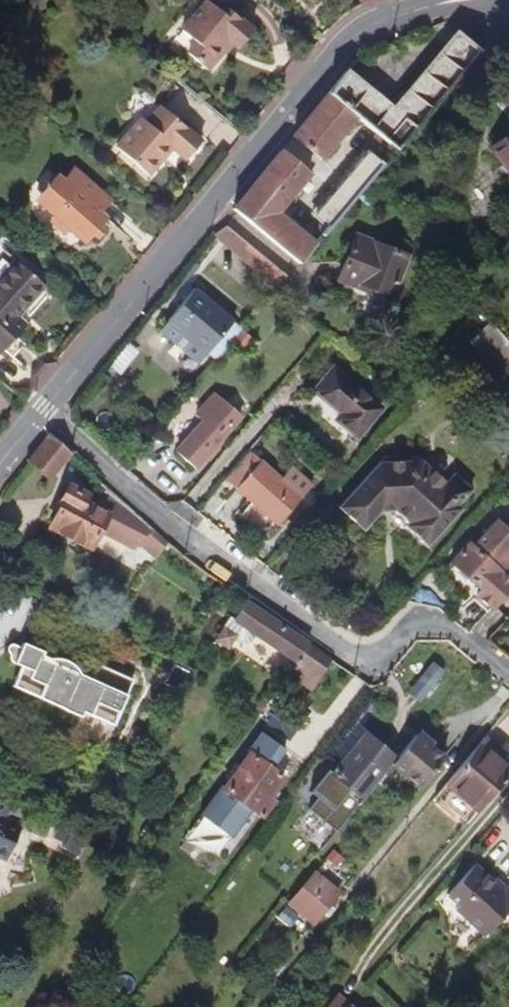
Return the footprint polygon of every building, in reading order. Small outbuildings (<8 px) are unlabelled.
[(187,53),(207,70),(225,50),(223,48),(229,41),(233,45),(238,49),(253,30),(226,8),(222,14),(206,1),(182,31),(196,43),(187,53)] [(396,150),(478,53),(456,32),(392,109),(347,71),(328,94),(356,117),(377,135),(396,150)] [(227,52),(233,45),(229,41),(223,48),(225,50),(227,52)] [(356,117),(328,94),(294,136),(321,159),(356,117)] [(153,128),(167,112),(162,108),(148,124),(153,128)] [(202,142),(167,112),(153,128),(148,124),(141,118),(116,147),(148,175),(172,147),(187,159),(202,142)] [(396,150),(377,135),(365,149),(368,151),(314,213),(331,227),(372,178),(383,165),(396,150)] [(491,149),(508,173),(508,135),(491,149)] [(315,245),(277,214),(295,193),(300,197),(308,188),(307,182),(305,179),(310,174),(281,151),(233,209),(300,264),(315,245)] [(100,212),(110,201),(74,168),(63,179),(57,174),(35,200),(53,216),(70,230),(79,239),(84,243),(92,234),(99,226),(93,221),(100,212)] [(106,218),(100,212),(93,221),(99,226),(106,218)] [(66,235),(70,230),(53,216),(50,220),(66,235)] [(99,226),(92,234),(97,239),(104,231),(99,226)] [(288,276),(226,226),(217,236),(277,289),(288,276)] [(390,300),(407,256),(356,235),(339,280),(337,283),(356,291),(357,287),(390,300)] [(5,348),(15,337),(25,326),(15,318),(44,286),(44,285),(21,265),(25,261),(15,252),(16,251),(10,247),(6,252),(16,261),(0,278),(0,354),(5,348)] [(21,265),(44,285),(47,281),(25,261),(21,265)] [(194,289),(159,331),(198,364),(207,353),(234,322),(194,289)] [(215,360),(242,329),(234,322),(207,353),(215,360)] [(469,342),(499,379),(508,371),(508,343),(492,323),(469,342)] [(381,411),(335,371),(316,393),(337,412),(337,421),(357,438),(381,411)] [(196,469),(242,417),(216,394),(196,416),(203,423),(177,452),(196,469)] [(49,434),(26,461),(50,479),(70,453),(49,434)] [(281,479),(249,451),(225,479),(277,525),(311,487),(290,468),(281,479)] [(457,506),(472,491),(454,474),(446,483),(421,461),(380,462),(339,507),(364,529),(381,511),(395,510),(410,524),(407,526),(428,546),(461,509),(457,506)] [(167,543),(111,491),(96,507),(83,502),(86,496),(69,487),(61,501),(63,502),(50,527),(90,547),(99,530),(135,549),(138,545),(157,559),(167,543)] [(508,588),(508,533),(496,521),(483,536),(473,548),(467,542),(451,562),(481,590),(476,595),(491,608),(508,588)] [(473,548),(483,536),(477,531),(467,542),(473,548)] [(310,643),(244,604),(233,619),(230,617),(214,639),(228,649),(235,640),(244,643),(249,642),(253,640),(255,636),(296,663),(310,643)] [(43,652),(23,643),(14,664),(21,666),(32,672),(27,685),(32,692),(40,698),(48,701),(57,703),(65,702),(62,709),(80,717),(83,712),(113,725),(133,680),(98,664),(93,674),(91,679),(79,674),(73,665),(65,660),(55,658),(50,659),(41,655),(43,652)] [(311,691),(332,659),(310,643),(296,663),(287,676),(311,691)] [(32,672),(21,666),(20,669),(12,686),(37,698),(62,709),(65,702),(57,703),(48,701),(40,698),(32,692),(27,685),(32,672)] [(179,689),(187,673),(174,666),(166,683),(179,689)] [(268,722),(287,736),(302,716),(283,702),(268,722)] [(269,797),(284,778),(271,768),(285,750),(261,731),(247,750),(250,752),(222,789),(224,790),(203,818),(229,837),(250,810),(261,818),(274,801),(269,797)] [(391,764),(395,759),(364,733),(336,768),(331,774),(329,775),(326,773),(320,780),(308,795),(316,801),(307,811),(326,828),(334,834),(344,823),(358,806),(362,799),(391,764)] [(420,788),(444,758),(415,735),(395,759),(391,764),(420,788)] [(508,776),(508,769),(479,744),(435,797),(467,824),(508,776)] [(320,780),(326,773),(329,775),(331,774),(336,768),(331,763),(318,778),(320,780)] [(21,827),(6,819),(12,804),(0,798),(0,859),(5,861),(21,827)] [(21,827),(32,807),(15,798),(12,804),(6,819),(21,827)] [(64,844),(72,829),(60,822),(51,837),(64,844)] [(334,834),(326,828),(311,845),(320,852),(334,834)] [(77,856),(87,836),(72,829),(64,844),(63,847),(77,856)] [(504,892),(475,865),(447,895),(458,905),(455,909),(485,937),(507,912),(508,914),(508,887),(504,892)] [(313,924),(339,893),(314,873),(288,903),(313,924)] [(336,994),(325,1006),(350,1006),(336,994)]
